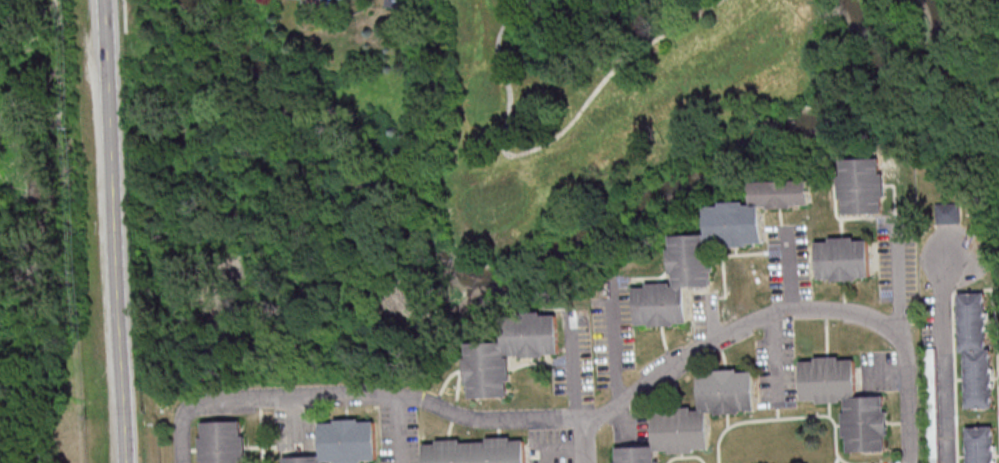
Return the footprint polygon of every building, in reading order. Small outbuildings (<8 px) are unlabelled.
[(840,159),(877,158),(877,172),(880,172),(881,195),(878,195),(879,209),(842,211),(841,197),(838,197),(837,174),(841,174),(840,159)] [(636,325),(688,324),(687,286),(714,286),(713,246),(764,244),(763,207),(812,206),(811,179),(753,181),(754,203),(709,204),(709,234),(673,235),(674,283),(635,284),(636,325)] [(937,222),(962,222),(962,202),(937,202),(937,222)] [(817,237),(818,281),(870,279),(869,236),(817,237)] [(962,292),(964,408),(993,408),(991,292),(962,292)] [(553,313),(554,352),(502,354),(504,396),(466,397),(463,341),(499,340),(498,315),(553,313)] [(797,360),(813,360),(812,356),(836,355),(836,359),(852,358),(853,396),(881,395),(882,410),(884,410),(885,434),(882,434),(883,450),(844,451),(844,435),(840,436),(840,411),(842,411),(842,398),(839,398),(839,401),(814,402),(814,398),(798,399),(797,360)] [(656,459),(656,462),(610,462),(614,462),(614,446),(651,445),(650,410),(697,409),(695,372),(750,370),(751,408),(704,410),(706,448),(651,450),(652,459),(656,459)] [(358,461),(358,462),(334,462),(334,461),(319,462),(280,462),(280,456),(317,455),(316,422),(331,422),(331,417),(355,416),(355,420),(370,419),(372,460),(358,461)] [(239,458),(239,462),(202,462),(202,460),(198,460),(197,436),(201,436),(201,422),(237,421),(238,435),(241,435),(242,458),(239,458)] [(967,462),(997,462),(997,425),(966,426),(967,462)] [(521,438),(522,462),(420,462),(419,442),(432,441),(432,438),(457,437),(457,441),(483,440),(483,436),(507,435),(507,439),(521,438)]
